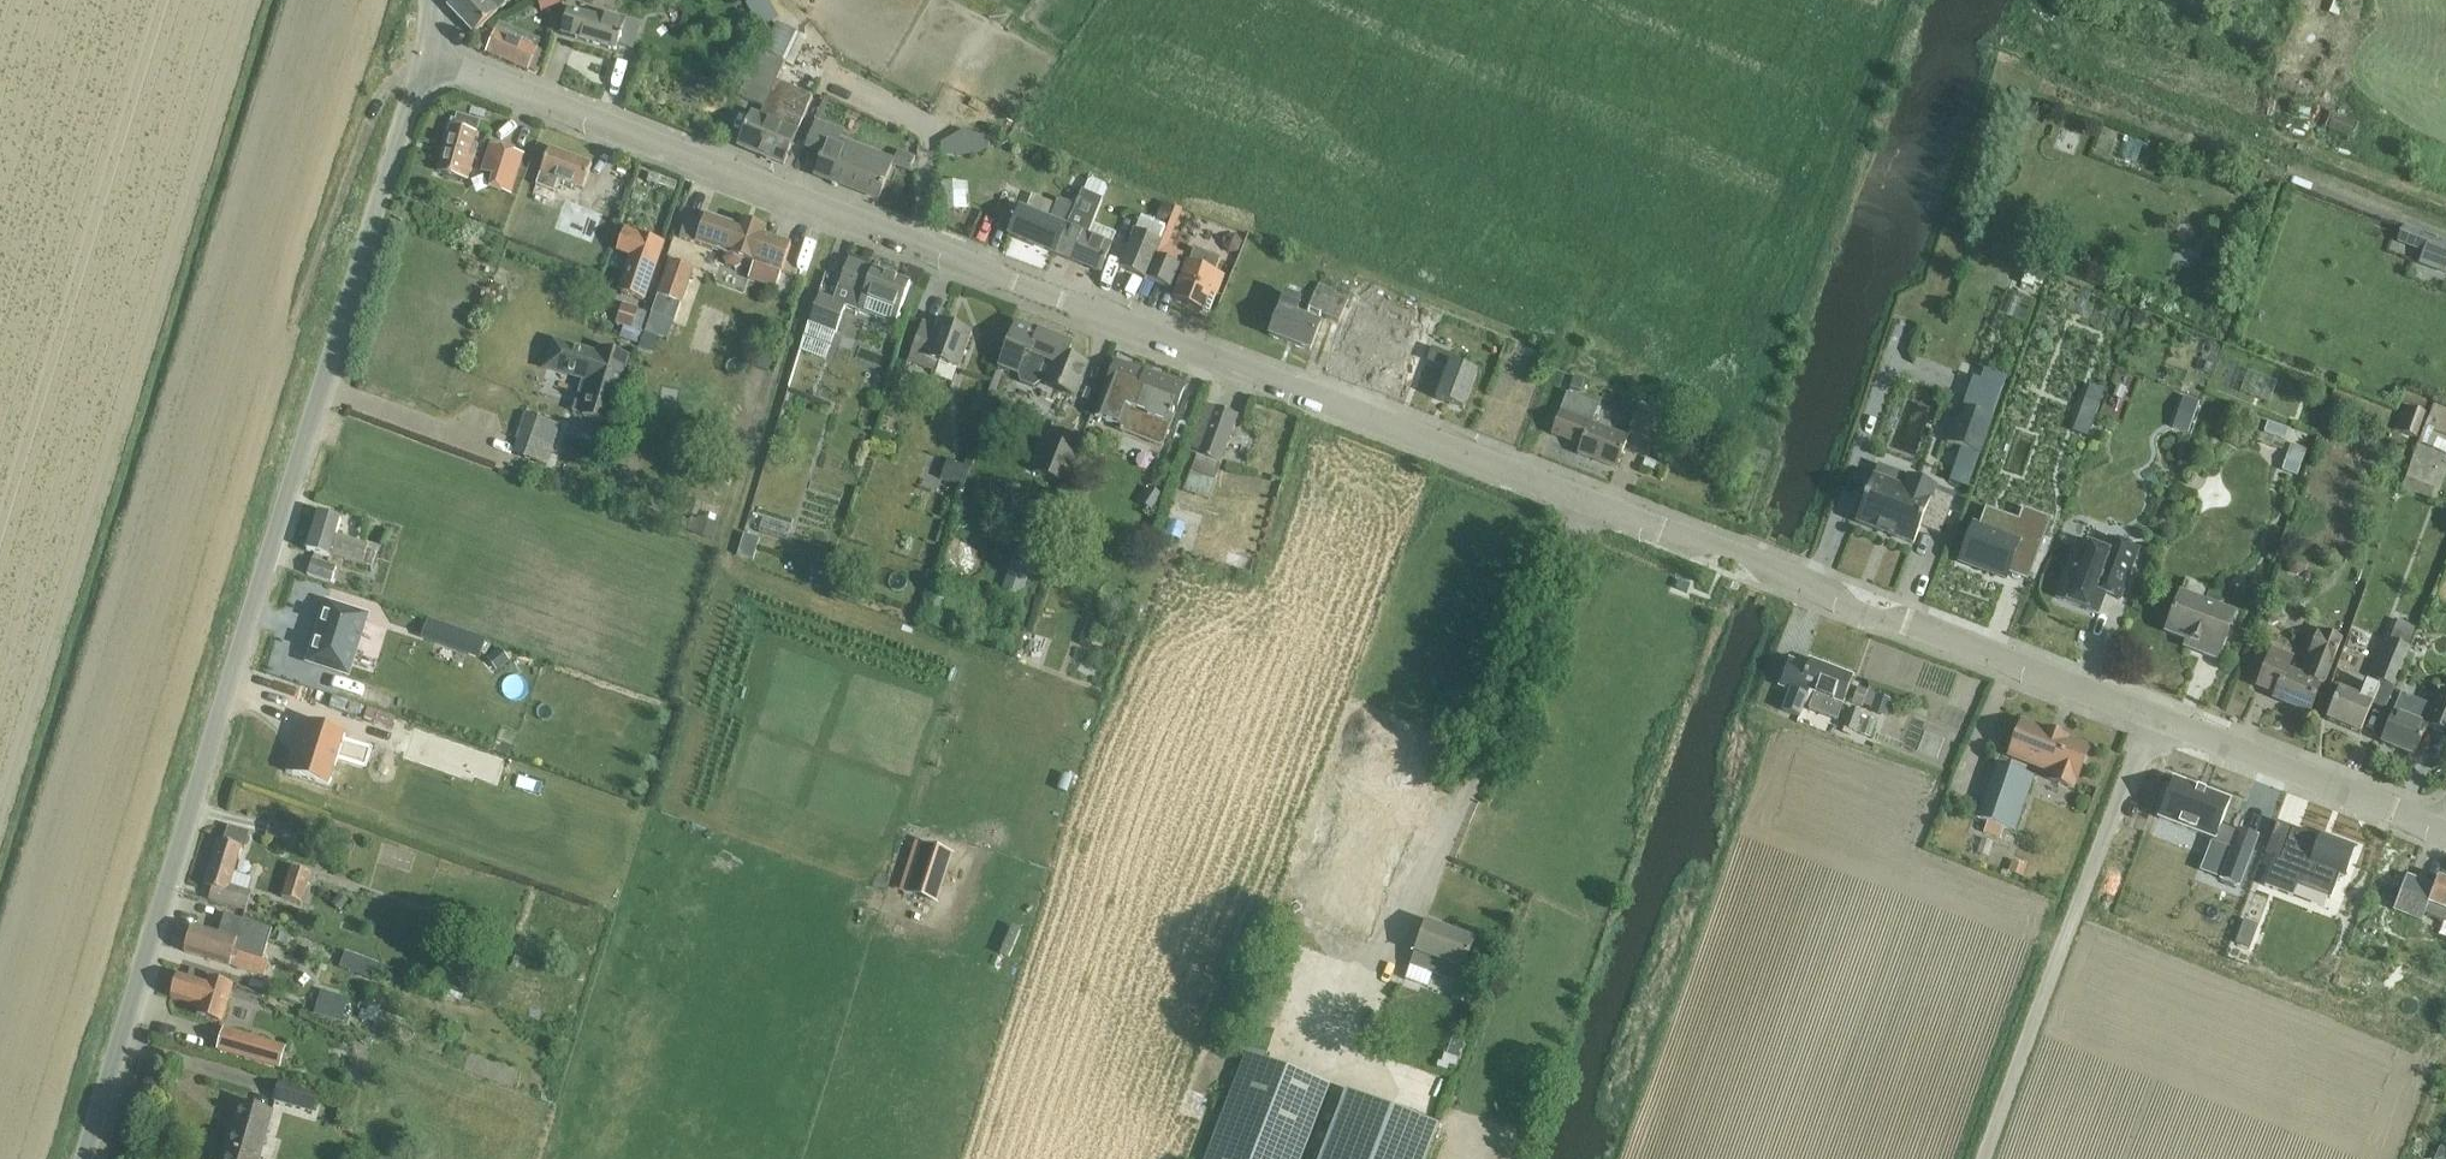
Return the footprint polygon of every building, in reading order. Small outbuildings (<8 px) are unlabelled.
[(473,34),(496,12),(484,0),(455,0),(448,6),(473,34)] [(541,14),(559,8),(561,0),(537,0),(541,14)] [(746,7),(757,28),(776,18),(766,0),(759,0),(746,7)] [(2333,2),(2329,13),(2340,17),(2344,6),(2333,2)] [(568,9),(561,35),(575,39),(616,51),(617,46),(619,41),(621,42),(622,38),(620,38),(625,21),(625,20),(601,13),(600,18),(568,9)] [(761,52),(739,98),(763,109),(760,115),(753,112),(739,145),(739,147),(784,166),(784,165),(812,97),(777,82),(785,64),(799,35),(775,23),(761,52)] [(480,42),(478,48),(488,52),(528,69),(537,48),(498,30),(495,36),(485,32),(480,42)] [(2281,72),(2276,86),(2293,92),(2298,78),(2281,72)] [(456,122),(451,121),(438,173),(468,181),(479,146),(473,144),(480,122),(458,116),(456,122)] [(2333,119),(2327,133),(2346,141),(2352,127),(2333,119)] [(822,153),(814,175),(880,200),(893,166),(894,161),(837,140),(840,131),(815,122),(806,147),(822,153)] [(988,134),(949,132),(948,148),(987,149),(988,134)] [(484,143),(475,172),(486,175),(482,188),(506,196),(519,154),(484,143)] [(596,167),(551,151),(536,193),(550,198),(553,190),(556,191),(561,179),(588,189),(596,167)] [(903,151),(897,167),(908,172),(914,156),(903,151)] [(2419,159),(2414,170),(2424,174),(2428,162),(2419,159)] [(975,207),(975,178),(946,179),(946,207),(975,207)] [(1065,227),(1055,254),(1101,273),(1113,245),(1089,234),(1104,200),(1103,200),(1108,190),(1106,185),(1093,180),(1088,182),(1084,192),(1082,191),(1076,206),(1074,205),(1065,227)] [(588,230),(601,200),(585,193),(580,204),(563,197),(555,216),(588,230)] [(1022,207),(1009,235),(1055,254),(1065,227),(1074,205),(1056,198),(1054,204),(1047,217),(1027,209),(1022,207)] [(1163,203),(1157,218),(1168,222),(1174,208),(1163,203)] [(791,246),(764,236),(767,230),(741,221),(739,227),(706,216),(702,228),(686,222),(680,239),(725,254),(723,260),(726,266),(735,269),(740,266),(742,260),(781,274),(791,246)] [(2398,242),(2423,252),(2429,236),(2404,227),(2398,242)] [(1145,275),(1155,252),(1160,240),(1134,229),(1119,264),(1145,275)] [(640,237),(624,231),(617,251),(634,257),(621,293),(643,301),(663,244),(641,236),(640,237)] [(1228,254),(1240,253),(1243,242),(1236,234),(1226,235),(1222,245),(1228,254)] [(807,242),(799,270),(812,274),(821,246),(807,242)] [(1189,261),(1173,298),(1200,309),(1207,312),(1215,293),(1222,275),(1214,271),(1219,259),(1194,249),(1189,261)] [(1155,252),(1145,275),(1170,285),(1179,262),(1155,252)] [(819,296),(809,323),(836,333),(846,308),(895,327),(901,311),(911,284),(873,270),(873,269),(849,260),(838,288),(834,301),(819,296)] [(658,297),(652,315),(674,323),(681,305),(694,269),(671,261),(658,297)] [(2026,271),(2021,284),(2033,288),(2034,284),(2041,286),(2047,271),(2033,265),(2030,273),(2026,271)] [(1319,284),(1308,311),(1338,324),(1340,321),(1349,298),(1335,293),(1335,291),(1319,284)] [(1288,291),(1271,333),(1310,348),(1320,322),(1296,312),(1302,297),(1288,291)] [(2011,315),(2032,322),(2039,298),(2018,292),(2011,315)] [(1354,298),(1333,349),(1400,376),(1421,325),(1354,298)] [(621,305),(615,324),(630,329),(637,311),(621,305)] [(937,329),(923,324),(908,361),(937,372),(940,364),(958,370),(972,334),(940,322),(937,329)] [(1072,346),(1017,325),(1000,367),(1018,375),(1020,383),(1034,388),(1041,383),(1074,397),(1087,365),(1067,358),(1072,346)] [(643,334),(638,349),(652,354),(657,339),(643,334)] [(581,417),(605,424),(626,357),(602,349),(599,358),(567,348),(560,372),(586,380),(578,404),(574,403),(571,413),(581,416),(581,417)] [(1431,350),(1426,361),(1446,369),(1434,398),(1464,411),(1479,375),(1457,366),(1459,361),(1431,350)] [(1579,352),(1571,374),(1593,383),(1602,360),(1579,352)] [(1102,398),(1095,417),(1122,428),(1121,431),(1162,447),(1171,426),(1175,414),(1185,388),(1147,373),(1146,374),(1116,363),(1102,398)] [(1575,377),(1571,387),(1581,391),(1585,381),(1575,377)] [(1979,455),(1992,419),(1990,418),(2000,391),(1973,381),(1963,408),(1961,407),(1947,444),(1979,455)] [(1628,437),(1591,423),(1597,405),(1567,394),(1552,433),(1582,444),(1578,454),(1616,468),(1628,437)] [(2183,397),(2172,428),(2187,433),(2198,403),(2183,397)] [(2086,401),(2079,419),(2093,424),(2099,406),(2086,401)] [(2420,408),(2404,404),(2395,430),(2419,438),(2428,411),(2420,408)] [(1628,430),(1627,432),(1648,441),(1659,413),(1653,411),(1637,405),(1630,424),(1628,430)] [(1201,456),(1197,455),(1184,489),(1209,498),(1220,468),(1224,469),(1241,415),(1210,406),(1195,453),(1201,455),(1201,456)] [(544,466),(557,426),(526,415),(512,455),(544,466)] [(2268,422),(2260,443),(2281,450),(2289,430),(2268,422)] [(2425,426),(2419,442),(2427,446),(2430,437),(2434,429),(2425,426)] [(1691,429),(1686,442),(1699,448),(1705,434),(1691,429)] [(1080,443),(1051,431),(1035,473),(1064,485),(1080,443)] [(2427,446),(2445,453),(2445,443),(2430,437),(2427,446)] [(584,441),(580,454),(598,460),(602,447),(584,441)] [(2291,445),(2282,471),(2296,476),(2306,451),(2291,445)] [(1965,455),(1954,484),(1968,489),(1979,460),(1965,455)] [(945,463),(939,480),(955,486),(962,468),(945,463)] [(1874,478),(1856,523),(1914,545),(1921,527),(1940,534),(1951,504),(1932,497),(1936,487),(1909,477),(1904,490),(1874,478)] [(1159,498),(1147,490),(1139,502),(1151,510),(1159,498)] [(1966,546),(1960,563),(1978,569),(1985,572),(2006,579),(2008,575),(2008,573),(2011,567),(2015,554),(2026,558),(2035,561),(2036,562),(2036,561),(2045,536),(2051,520),(2023,509),(2019,521),(2018,521),(2012,539),(1979,527),(1974,525),(1966,546)] [(310,543),(307,552),(329,559),(329,558),(330,556),(364,567),(370,547),(336,536),(341,520),(329,516),(321,514),(319,513),(314,529),(310,543)] [(699,518),(694,532),(712,539),(717,524),(699,518)] [(1169,521),(1160,549),(1176,554),(1185,526),(1169,521)] [(743,534),(737,555),(752,560),(759,538),(743,534)] [(2079,543),(2058,599),(2098,614),(2105,594),(2119,599),(2119,600),(2121,601),(2139,552),(2108,540),(2104,552),(2079,543)] [(1237,553),(1232,569),(1251,575),(1256,559),(1237,553)] [(1015,554),(1003,591),(1021,597),(1033,560),(1015,554)] [(309,570),(307,576),(316,578),(331,583),(336,568),(321,563),(312,560),(309,570)] [(2301,563),(2296,561),(2291,563),(2289,568),(2292,573),(2297,575),(2302,573),(2304,568),(2301,563)] [(2235,610),(2183,591),(2168,629),(2204,643),(2201,650),(2218,657),(2235,610)] [(934,592),(926,618),(942,622),(950,597),(934,592)] [(328,601),(308,661),(349,674),(369,614),(328,601)] [(2267,614),(2265,619),(2268,624),(2273,626),(2278,623),(2280,618),(2277,613),(2272,611),(2267,614)] [(425,632),(424,634),(426,634),(437,638),(470,650),(481,654),(485,640),(432,621),(429,620),(429,621),(426,628),(425,632)] [(2339,690),(2327,719),(2359,732),(2370,704),(2384,710),(2394,686),(2419,629),(2398,620),(2373,677),(2371,683),(2363,680),(2356,697),(2339,690)] [(2318,683),(2323,685),(2341,638),(2322,631),(2321,633),(2317,631),(2307,655),(2311,656),(2303,677),(2283,669),(2287,656),(2268,649),(2255,682),(2275,690),(2273,697),(2307,710),(2318,683)] [(1085,672),(1092,648),(1080,645),(1074,669),(1085,672)] [(500,649),(488,658),(498,671),(510,661),(500,649)] [(1790,660),(1780,686),(1788,689),(1780,711),(1798,718),(1802,708),(1836,721),(1853,678),(1810,661),(1808,667),(1790,660)] [(2337,668),(2333,679),(2340,681),(2346,667),(2341,665),(2340,669),(2337,668)] [(346,690),(350,679),(326,671),(322,682),(346,690)] [(2442,691),(2425,684),(2411,719),(2395,712),(2383,742),(2416,756),(2428,727),(2445,735),(2445,690),(2443,689),(2442,691)] [(1858,688),(1853,702),(1862,706),(1868,691),(1858,688)] [(1885,717),(1891,702),(1875,696),(1869,711),(1885,717)] [(1849,709),(1842,727),(1853,732),(1860,713),(1849,709)] [(287,771),(286,773),(288,774),(302,778),(329,787),(329,786),(337,762),(346,735),(346,734),(326,728),(310,723),(309,722),(309,723),(305,734),(301,748),(300,748),(296,746),(295,746),(294,749),(287,771)] [(2077,783),(2089,750),(2067,741),(2045,732),(2045,733),(2022,724),(2009,757),(2053,774),(2050,781),(2072,790),(2075,782),(2077,783)] [(496,742),(492,752),(507,757),(510,748),(496,742)] [(1996,766),(1977,820),(1987,823),(1983,834),(2000,839),(2003,829),(2014,833),(2033,779),(1996,766)] [(1379,769),(1324,911),(1381,933),(1436,791),(1379,769)] [(1068,771),(1062,788),(1073,793),(1080,776),(1068,771)] [(2222,828),(2232,802),(2174,781),(2160,820),(2215,841),(2214,844),(2234,852),(2223,881),(2241,888),(2259,838),(2241,831),(2240,835),(2222,828)] [(2281,815),(2290,791),(2279,786),(2269,810),(2281,815)] [(646,827),(646,803),(634,804),(634,827),(646,827)] [(271,822),(267,836),(295,845),(299,831),(271,822)] [(210,868),(204,887),(206,887),(210,889),(213,890),(209,901),(221,904),(230,907),(245,912),(250,896),(247,895),(251,879),(234,873),(238,860),(242,848),(243,848),(245,843),(248,833),(239,830),(229,827),(226,836),(224,842),(219,840),(215,853),(210,868)] [(2270,873),(2265,887),(2293,897),(2296,890),(2297,886),(2299,882),(2314,888),(2333,895),(2333,893),(2340,876),(2342,876),(2344,877),(2345,878),(2350,866),(2356,848),(2346,844),(2329,838),(2329,840),(2328,842),(2321,840),(2312,836),(2299,832),(2292,829),(2288,839),(2283,853),(2282,854),(2281,859),(2278,859),(2276,857),(2275,859),(2270,873)] [(387,845),(385,856),(408,861),(411,850),(387,845)] [(937,902),(952,853),(925,845),(909,893),(937,902)] [(2024,868),(2012,864),(2008,874),(2020,878),(2024,868)] [(292,869),(283,899),(301,904),(310,874),(292,869)] [(2394,911),(2423,922),(2424,921),(2426,915),(2445,923),(2445,882),(2439,879),(2436,887),(2408,876),(2394,911)] [(340,895),(332,905),(340,911),(348,902),(340,895)] [(196,925),(187,951),(233,966),(267,977),(271,963),(263,961),(273,929),(255,923),(229,915),(226,914),(220,933),(196,925)] [(2245,922),(2237,944),(2250,949),(2259,927),(2245,922)] [(1410,965),(1459,984),(1475,942),(1427,923),(1410,965)] [(366,958),(360,974),(374,979),(379,963),(366,958)] [(332,993),(340,966),(322,961),(315,987),(332,993)] [(181,972),(173,995),(202,1005),(199,1013),(224,1021),(236,985),(211,976),(209,981),(181,972)] [(1480,979),(1464,972),(1453,1000),(1469,1006),(1480,979)] [(250,975),(247,985),(262,990),(265,980),(250,975)] [(321,995),(315,1015),(340,1022),(346,1002),(321,995)] [(280,1069),(286,1048),(224,1030),(218,1050),(280,1069)] [(1246,1056),(1206,1158),(1303,1158),(1330,1088),(1246,1056)] [(321,1094),(284,1083),(278,1102),(316,1113),(321,1094)] [(1347,1093),(1322,1158),(1427,1158),(1439,1128),(1347,1093)] [(1206,1117),(1211,1103),(1192,1097),(1187,1111),(1206,1117)] [(239,1104),(223,1158),(259,1158),(272,1114),(239,1104)] [(2436,1158),(2445,1158),(2445,1149),(2440,1147),(2436,1158)]
